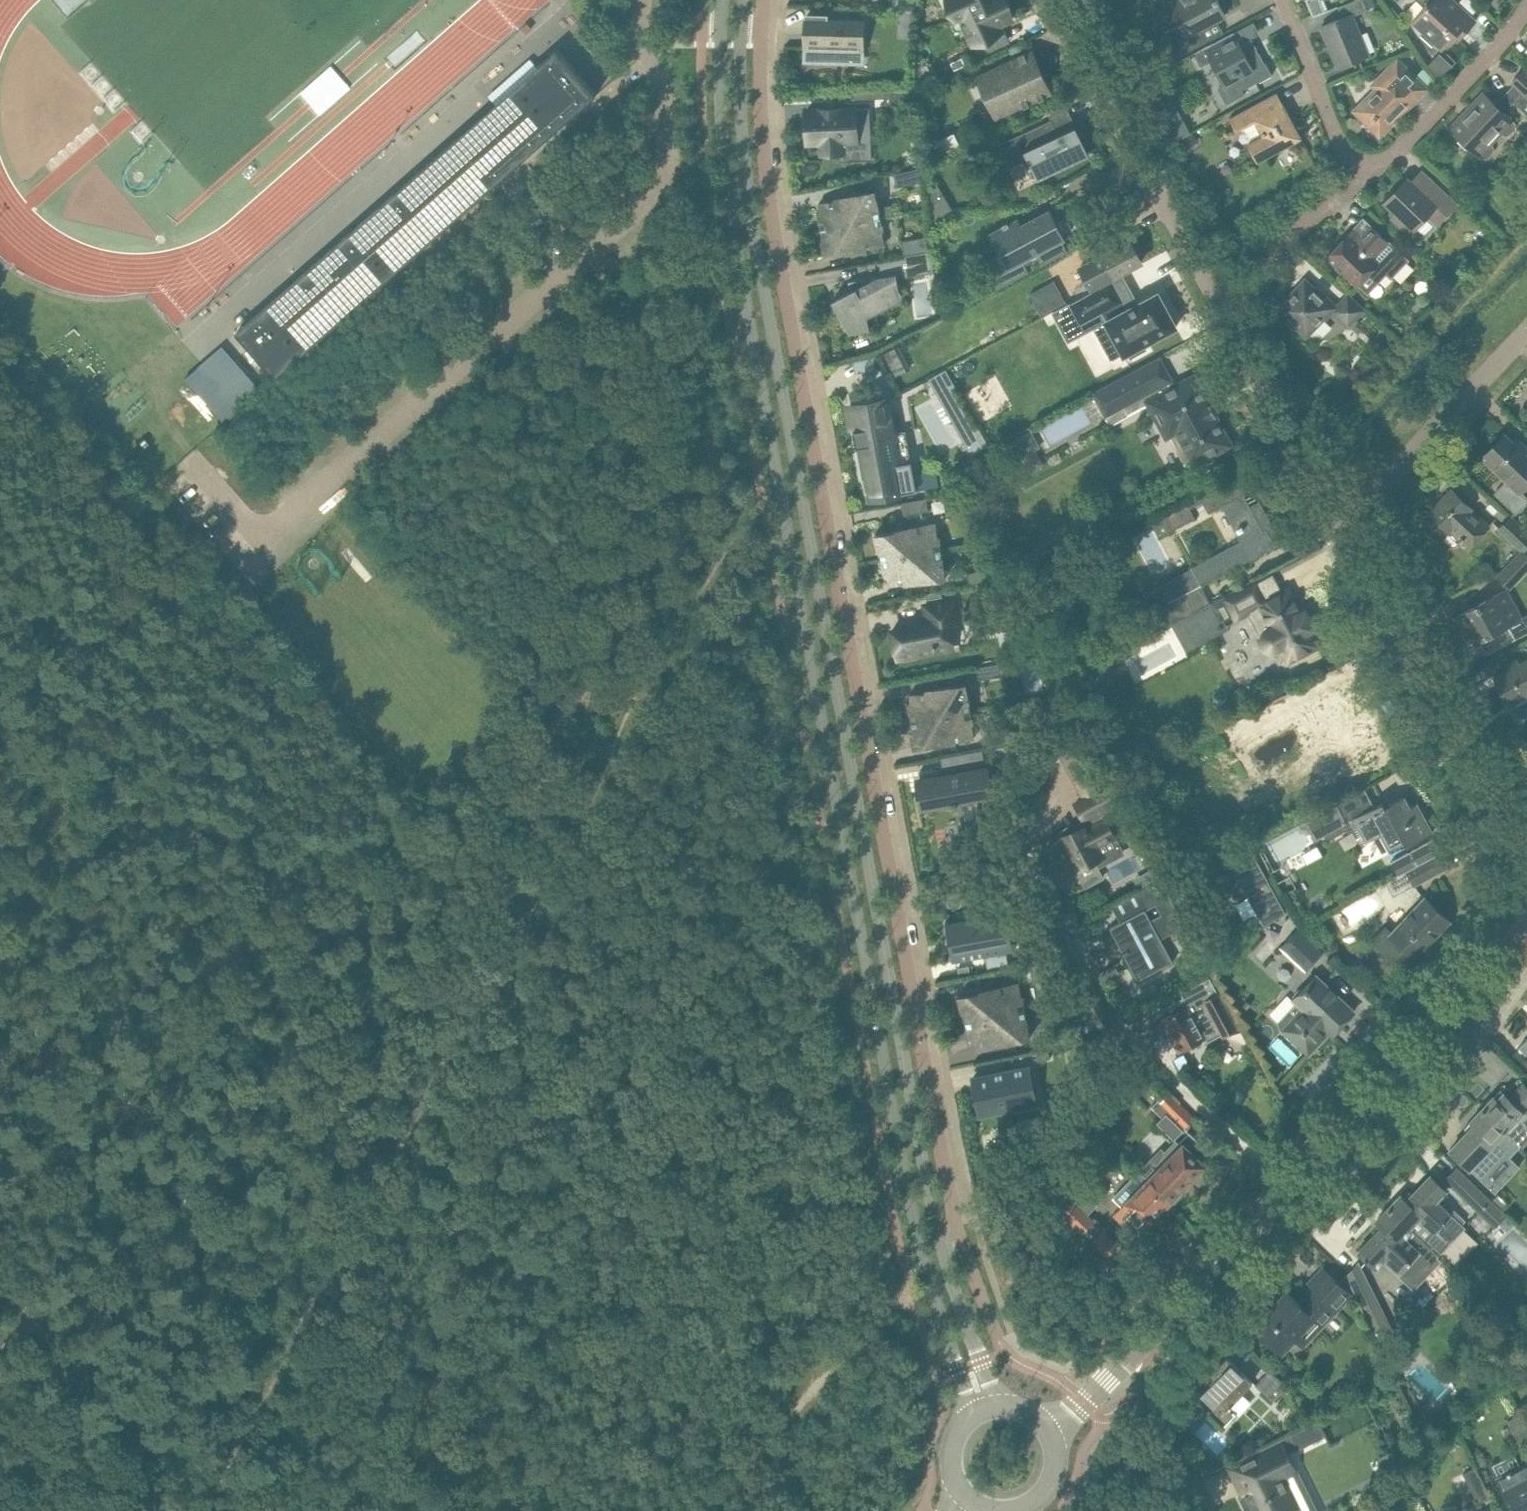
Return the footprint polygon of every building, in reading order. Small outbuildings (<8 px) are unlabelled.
[(919,0),(893,0),(892,9),(918,10),(919,0)] [(956,18),(960,17),(960,16),(994,0),(948,0),(956,18)] [(960,16),(960,17),(972,45),(976,43),(981,54),(1006,43),(999,25),(1012,19),(1003,0),(994,0),(960,16)] [(1216,20),(1225,15),(1217,0),(1170,0),(1167,2),(1178,23),(1164,31),(1178,56),(1221,33),(1221,32),(1222,31),(1216,20)] [(1313,16),(1328,10),(1324,0),(1306,0),(1313,16)] [(1353,15),(1367,8),(1364,0),(1351,0),(1337,6),(1342,18),(1321,26),(1329,47),(1331,46),(1337,62),(1336,63),(1337,67),(1369,54),(1353,15)] [(1427,35),(1442,49),(1453,36),(1458,40),(1476,20),(1455,0),(1421,0),(1426,4),(1423,7),(1425,8),(1412,22),(1427,35)] [(863,22),(864,22),(864,18),(841,18),(841,19),(826,18),(826,17),(806,17),(806,21),(806,36),(813,37),(813,42),(812,42),(812,49),(813,49),(812,60),(817,60),(817,61),(836,62),(836,61),(841,61),(842,49),(862,50),(863,45),(863,36),(863,22)] [(1251,24),(1237,28),(1241,40),(1255,35),(1251,24)] [(1205,47),(1194,53),(1201,66),(1212,60),(1225,84),(1219,87),(1227,103),(1245,93),(1242,89),(1259,80),(1260,81),(1272,75),(1265,62),(1264,62),(1255,44),(1251,47),(1247,40),(1240,44),(1233,32),(1205,47)] [(276,377),(596,94),(557,49),(236,332),(276,377)] [(1030,50),(979,73),(999,117),(1050,93),(1030,50)] [(1386,72),(1384,70),(1372,83),(1378,89),(1359,108),(1363,112),(1359,116),(1374,130),(1378,127),(1382,130),(1388,124),(1390,126),(1398,118),(1396,116),(1401,111),(1400,109),(1412,97),(1407,93),(1419,81),(1398,60),(1386,72)] [(322,112),(353,86),(334,63),(303,89),(322,112)] [(1496,105),(1498,107),(1505,113),(1515,103),(1510,99),(1519,90),(1526,97),(1526,71),(1525,70),(1512,83),(1515,86),(1496,105)] [(1157,72),(1142,80),(1154,102),(1163,119),(1174,139),(1190,131),(1179,111),(1169,93),(1157,72)] [(1277,92),(1259,102),(1229,118),(1236,130),(1255,120),(1264,135),(1248,143),(1257,161),(1301,137),(1277,92)] [(1484,93),(1451,128),(1465,142),(1482,158),(1487,158),(1494,150),(1494,145),(1491,143),(1501,133),(1504,135),(1509,135),(1516,126),(1515,122),(1513,120),(1505,113),(1498,107),(1496,105),(1484,93)] [(820,109),(806,110),(807,117),(807,120),(807,126),(808,126),(808,135),(807,135),(808,142),(822,141),(822,153),(840,152),(842,152),(842,140),(871,139),(870,107),(855,108),(840,108),(840,107),(835,107),(835,109),(825,109),(825,108),(820,108),(820,109)] [(1008,166),(1029,156),(1040,179),(1088,156),(1071,118),(1054,126),(1051,119),(998,144),(1008,166)] [(1158,154),(1157,155),(1149,159),(1150,160),(1149,161),(1149,163),(1151,162),(1157,172),(1165,167),(1158,154)] [(1134,171),(1135,170),(1135,169),(1133,169),(1132,168),(1124,172),(1121,166),(1100,177),(1111,197),(1139,181),(1134,171)] [(894,173),(897,186),(922,181),(919,167),(894,173)] [(1427,213),(1437,223),(1455,203),(1430,180),(1420,191),(1407,178),(1397,190),(1393,189),(1387,195),(1388,199),(1385,202),(1397,213),(1393,217),(1409,232),(1427,213)] [(938,215),(952,208),(940,185),(925,193),(938,215)] [(817,211),(821,228),(881,217),(894,214),(892,204),(879,206),(878,198),(877,198),(875,189),(869,190),(834,197),(835,199),(819,202),(820,210),(817,211)] [(1049,208),(1021,223),(1019,219),(1019,218),(1018,217),(1009,222),(1008,220),(1002,223),(1003,225),(990,232),(989,232),(990,234),(991,234),(1008,267),(1009,269),(1009,268),(1065,238),(1065,239),(1066,238),(1065,237),(1051,210),(1050,208),(1049,208)] [(881,217),(821,228),(823,238),(821,239),(825,255),(846,251),(846,252),(880,245),(885,244),(882,230),(884,230),(881,217)] [(1348,234),(1327,256),(1357,284),(1369,272),(1379,282),(1385,275),(1390,279),(1408,260),(1370,225),(1361,235),(1354,228),(1348,234)] [(929,250),(926,236),(901,241),(904,255),(929,250)] [(1142,261),(1140,257),(1143,255),(1136,241),(1132,243),(1130,240),(1118,246),(1116,244),(1113,246),(1114,248),(1084,264),(1095,286),(1142,261)] [(904,257),(902,257),(905,276),(910,275),(934,270),(929,251),(906,255),(904,255),(904,257)] [(850,290),(832,300),(850,334),(870,330),(870,329),(869,329),(865,305),(898,288),(896,274),(897,274),(897,272),(879,275),(866,282),(864,278),(849,281),(850,290)] [(1326,318),(1337,307),(1336,306),(1325,296),(1324,297),(1305,279),(1294,291),(1297,294),(1292,300),(1285,293),(1271,308),(1284,321),(1287,317),(1306,336),(1325,317),(1326,318)] [(1042,317),(1067,303),(1054,280),(1030,294),(1042,317)] [(1101,287),(1070,304),(1081,323),(1093,317),(1102,311),(1107,320),(1106,320),(1106,322),(1095,328),(1112,359),(1123,353),(1124,354),(1128,352),(1131,357),(1147,349),(1144,344),(1177,326),(1165,303),(1164,303),(1162,298),(1158,292),(1137,303),(1128,309),(1113,281),(1101,287)] [(1348,294),(1336,306),(1337,307),(1352,322),(1364,309),(1348,294)] [(1216,414),(1211,406),(1210,403),(1208,405),(1193,377),(1171,390),(1167,383),(1171,380),(1160,358),(1094,393),(1106,415),(1123,406),(1127,414),(1150,402),(1167,434),(1178,428),(1196,461),(1229,443),(1214,416),(1216,414)] [(946,368),(932,376),(941,394),(956,386),(946,368)] [(1307,395),(1298,401),(1302,409),(1312,404),(1307,395)] [(884,397),(850,403),(855,429),(860,428),(861,433),(856,434),(868,499),(917,489),(906,429),(898,430),(895,411),(890,412),(889,409),(887,410),(884,397)] [(979,428),(962,437),(971,454),(989,445),(979,428)] [(1494,493),(1516,514),(1526,503),(1526,497),(1521,491),(1526,485),(1526,455),(1504,433),(1482,457),(1506,479),(1494,493)] [(1199,494),(1150,519),(1160,537),(1196,518),(1191,508),(1203,501),(1210,512),(1224,505),(1231,518),(1229,519),(1232,524),(1234,523),(1240,535),(1238,536),(1241,540),(1161,585),(1170,601),(1163,606),(1171,624),(1181,619),(1211,602),(1202,584),(1258,555),(1276,546),(1271,537),(1277,533),(1260,501),(1249,507),(1243,495),(1244,494),(1251,491),(1241,472),(1233,477),(1220,483),(1199,494)] [(1469,546),(1489,525),(1471,508),(1472,507),(1452,489),(1430,512),(1450,531),(1454,526),(1462,534),(1461,539),(1469,546)] [(929,510),(927,497),(901,502),(903,514),(929,510)] [(1526,545),(1526,533),(1510,517),(1499,529),(1522,550),(1522,551),(1522,550),(1526,545)] [(938,536),(935,522),(931,523),(931,522),(909,526),(903,527),(902,527),(896,528),(897,529),(875,533),(878,550),(879,550),(881,559),(942,549),(941,542),(940,535),(938,536)] [(944,561),(942,549),(881,559),(884,577),(887,576),(889,584),(905,582),(905,584),(912,583),(912,582),(919,581),(940,578),(946,577),(945,568),(945,567),(944,561)] [(1526,569),(1526,554),(1522,550),(1522,551),(1522,550),(1498,576),(1510,587),(1526,569)] [(1223,597),(1212,603),(1222,622),(1233,616),(1236,621),(1255,611),(1263,626),(1262,628),(1260,630),(1260,632),(1259,634),(1259,635),(1259,639),(1260,642),(1261,645),(1263,648),(1265,650),(1269,652),(1273,653),(1276,653),(1279,653),(1286,665),(1318,646),(1310,631),(1313,629),(1299,606),(1296,608),(1284,588),(1264,599),(1254,580),(1223,597)] [(1460,613),(1476,642),(1484,637),(1484,638),(1491,635),(1490,634),(1497,630),(1507,624),(1515,638),(1526,632),(1526,614),(1522,617),(1506,589),(1478,604),(1460,613)] [(939,592),(923,595),(924,602),(940,599),(939,592)] [(953,647),(949,623),(958,621),(954,600),(925,605),(928,622),(892,629),(896,649),(898,658),(953,647)] [(1211,602),(1181,619),(1194,643),(1217,630),(1216,628),(1220,626),(1219,624),(1222,622),(1212,603),(1211,602)] [(1495,677),(1510,705),(1514,702),(1522,716),(1526,713),(1526,660),(1513,667),(1495,677)] [(976,667),(979,679),(1004,675),(1002,662),(976,667)] [(1350,669),(1299,698),(1318,734),(1331,727),(1345,750),(1334,756),(1343,773),(1394,744),(1377,717),(1382,714),(1375,701),(1370,704),(1350,669)] [(911,701),(907,702),(911,721),(972,710),(967,681),(925,689),(926,691),(909,694),(911,701)] [(1277,700),(1251,713),(1260,730),(1286,717),(1277,700)] [(972,710),(911,721),(912,729),(911,730),(914,747),(935,743),(935,744),(975,737),(972,723),(974,723),(972,710)] [(960,771),(919,779),(924,807),(952,802),(953,804),(958,803),(957,801),(991,795),(986,767),(960,771)] [(1059,839),(1047,845),(1064,878),(1077,871),(1086,887),(1105,877),(1100,868),(1097,869),(1094,865),(1103,860),(1102,858),(1121,847),(1108,823),(1124,815),(1117,802),(1108,785),(1076,801),(1078,806),(1077,806),(1084,819),(1074,825),(1073,823),(1056,832),(1059,839)] [(1356,814),(1369,839),(1380,833),(1388,849),(1404,840),(1407,845),(1433,831),(1418,802),(1410,806),(1405,795),(1385,804),(1383,800),(1373,805),(1365,787),(1303,817),(1313,837),(1356,814)] [(1433,838),(1391,861),(1398,875),(1407,870),(1427,859),(1440,852),(1433,838)] [(1255,850),(1232,862),(1264,922),(1287,910),(1255,850)] [(1427,859),(1407,870),(1414,884),(1432,875),(1435,873),(1427,859)] [(1124,954),(1138,979),(1173,961),(1161,938),(1186,925),(1161,878),(1140,889),(1111,904),(1120,921),(1110,927),(1123,952),(1121,953),(1122,955),(1124,954)] [(1411,912),(1393,931),(1386,925),(1374,938),(1401,964),(1411,953),(1415,957),(1450,920),(1425,897),(1411,912)] [(971,917),(945,921),(946,922),(947,922),(951,941),(952,949),(954,958),(985,953),(988,970),(1009,966),(1006,951),(1014,949),(1014,948),(1012,948),(1008,923),(971,917)] [(1322,951),(1297,929),(1282,945),(1306,968),(1307,967),(1322,951)] [(1058,975),(1055,960),(1030,965),(1033,979),(1058,975)] [(1113,966),(1097,975),(1101,983),(1118,974),(1113,966)] [(1296,1001),(1278,1022),(1283,1029),(1308,1054),(1329,1032),(1332,1034),(1354,1011),(1316,975),(1294,999),(1296,1001)] [(1162,1019),(1154,1024),(1163,1041),(1171,1037),(1179,1052),(1197,1042),(1205,1038),(1207,1042),(1221,1034),(1223,1038),(1239,1030),(1220,992),(1218,993),(1210,977),(1188,988),(1180,993),(1181,993),(1183,998),(1173,1003),(1178,1011),(1162,1019)] [(980,990),(958,994),(962,1011),(963,1010),(965,1020),(1026,1009),(1024,995),(1021,995),(1019,981),(980,988),(980,990)] [(1026,1009),(965,1020),(968,1038),(972,1037),(973,1045),(989,1042),(990,1044),(1031,1036),(1026,1009)] [(1519,1046),(1526,1051),(1526,1038),(1519,1046)] [(1049,1049),(1036,1051),(1038,1060),(1050,1058),(1049,1049)] [(1184,1054),(1173,1059),(1180,1074),(1191,1068),(1184,1054)] [(1028,1065),(973,1076),(981,1116),(1015,1109),(1013,1102),(1034,1097),(1028,1065)] [(1482,1108),(1506,1130),(1492,1144),(1505,1156),(1518,1142),(1522,1146),(1526,1140),(1526,1087),(1523,1083),(1513,1094),(1516,1096),(1512,1100),(1508,1096),(1500,1089),(1482,1108)] [(1167,1112),(1156,1123),(1173,1139),(1195,1117),(1179,1102),(1180,1101),(1171,1092),(1170,1093),(1169,1092),(1162,1100),(1159,1103),(1167,1112)] [(1468,1130),(1450,1149),(1470,1168),(1473,1164),(1488,1178),(1490,1176),(1499,1167),(1501,1169),(1509,1160),(1505,1156),(1492,1144),(1506,1130),(1482,1108),(1465,1127),(1468,1130)] [(1162,1146),(1137,1172),(1171,1206),(1205,1171),(1203,1168),(1206,1164),(1194,1153),(1203,1144),(1190,1132),(1180,1142),(1181,1143),(1179,1145),(1171,1155),(1166,1150),(1162,1146)] [(1456,1161),(1442,1175),(1478,1210),(1492,1196),(1456,1161)] [(1161,1217),(1171,1206),(1137,1172),(1113,1197),(1122,1206),(1114,1214),(1123,1223),(1131,1214),(1145,1227),(1158,1214),(1161,1217)] [(1454,1210),(1451,1213),(1437,1200),(1448,1189),(1432,1173),(1407,1200),(1401,1194),(1389,1207),(1426,1242),(1425,1242),(1439,1255),(1465,1227),(1461,1223),(1465,1219),(1454,1210)] [(1077,1207),(1067,1216),(1082,1232),(1092,1222),(1077,1207)] [(1439,1255),(1425,1242),(1426,1242),(1389,1207),(1376,1220),(1381,1224),(1355,1251),(1376,1270),(1385,1261),(1414,1289),(1442,1260),(1438,1256),(1439,1255)] [(1092,1222),(1082,1232),(1105,1256),(1118,1244),(1106,1232),(1108,1230),(1096,1218),(1092,1222)] [(1386,1316),(1358,1262),(1346,1275),(1370,1323),(1386,1316)] [(1324,1268),(1306,1287),(1310,1291),(1300,1302),(1288,1291),(1255,1326),(1284,1353),(1295,1340),(1303,1347),(1333,1316),(1352,1295),(1324,1268)] [(1209,1386),(1202,1393),(1214,1404),(1207,1412),(1223,1427),(1237,1412),(1234,1410),(1246,1397),(1241,1392),(1252,1381),(1241,1370),(1227,1356),(1215,1369),(1204,1380),(1209,1386)] [(1287,1387),(1270,1370),(1256,1384),(1273,1401),(1287,1387)] [(1526,1448),(1526,1426),(1521,1413),(1508,1419),(1523,1450),(1526,1448)] [(1238,1475),(1252,1503),(1246,1506),(1249,1510),(1278,1510),(1276,1506),(1292,1498),(1281,1477),(1296,1470),(1287,1453),(1321,1436),(1326,1434),(1319,1420),(1314,1422),(1253,1452),(1259,1464),(1238,1475)] [(1520,1465),(1497,1477),(1514,1510),(1526,1510),(1526,1462),(1520,1465)] [(1478,1503),(1491,1496),(1476,1466),(1463,1473),(1478,1503)]
